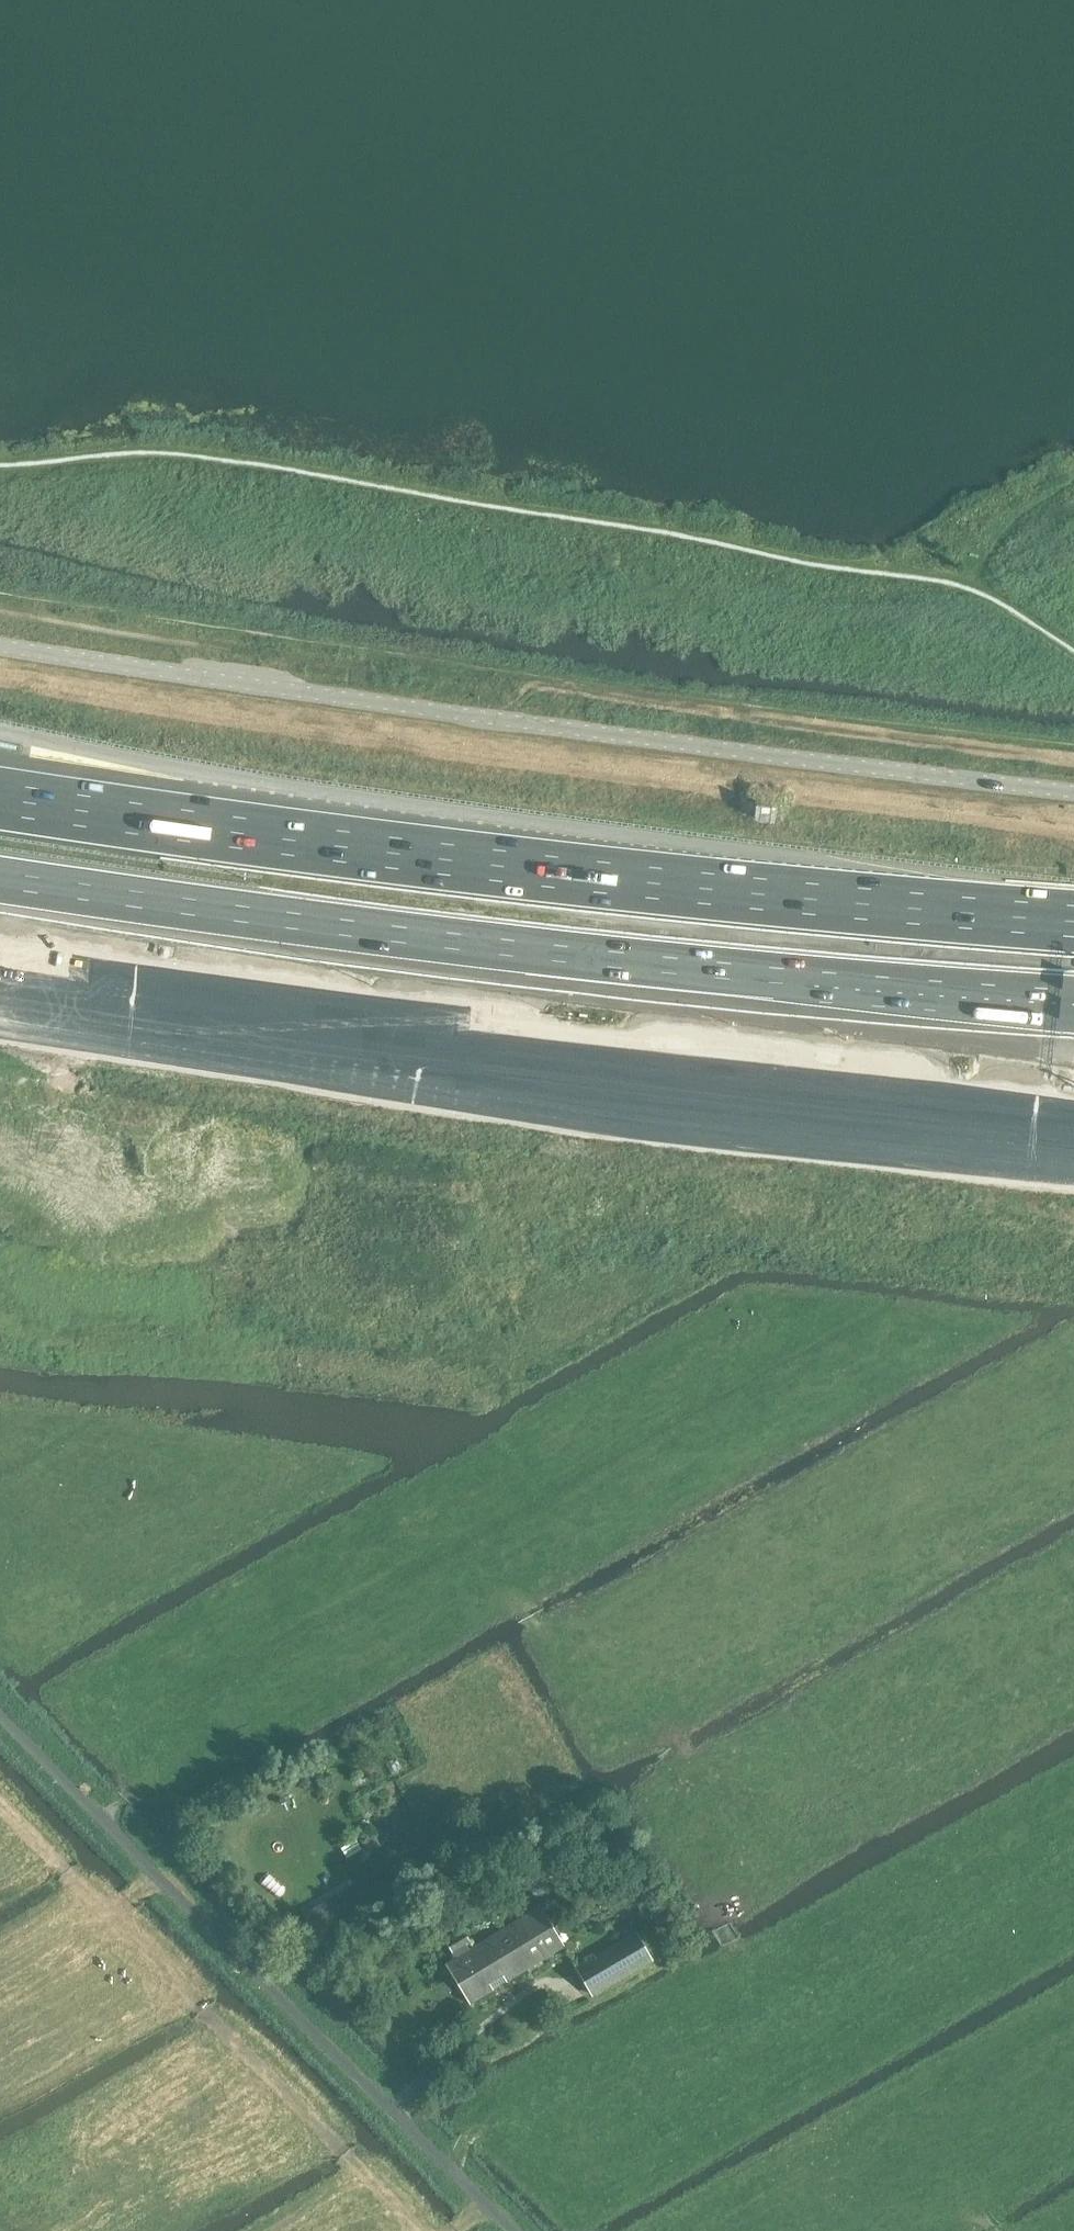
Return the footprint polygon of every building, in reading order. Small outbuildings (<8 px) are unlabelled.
[(392,1886),(381,1866),(303,1913),(313,1933),(392,1886)] [(543,1907),(494,1935),(517,1975),(565,1946),(543,1907)] [(517,1975),(494,1935),(469,1949),(468,1947),(472,1944),(463,1929),(444,1941),(455,1959),(445,1965),(469,2004),(517,1975)] [(591,1995),(651,1961),(634,1933),(576,1969),(591,1995)]
